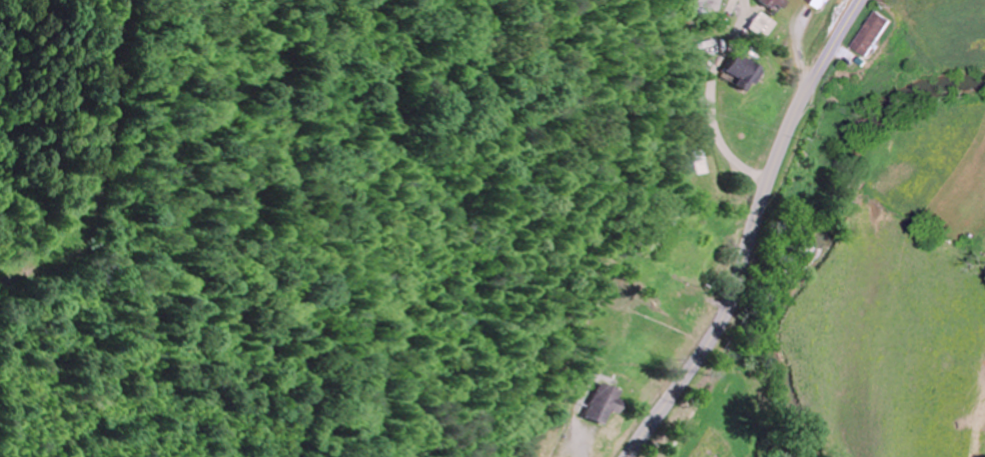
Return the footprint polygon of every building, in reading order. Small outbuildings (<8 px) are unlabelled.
[(829,0),(806,0),(806,1),(820,11),(829,0)] [(852,49),(867,59),(891,22),(875,12),(852,49)] [(746,30),(761,40),(773,23),(758,13),(746,30)]
